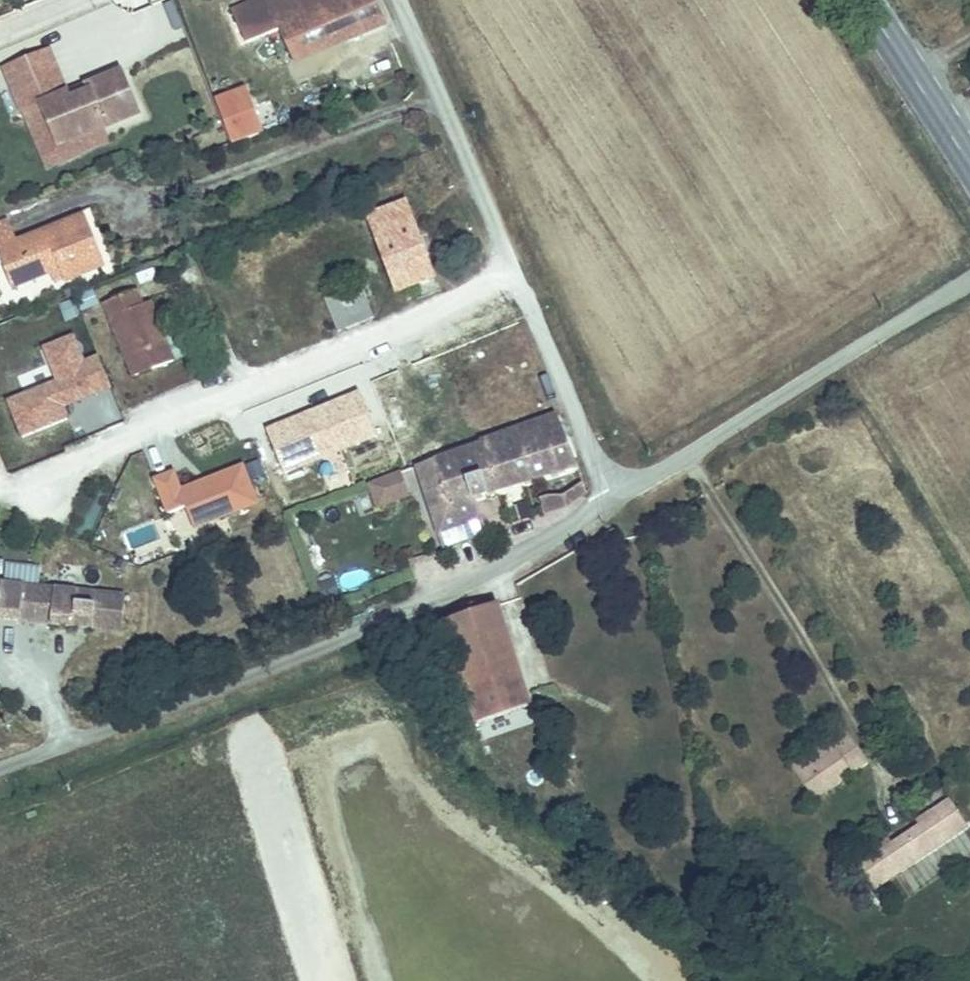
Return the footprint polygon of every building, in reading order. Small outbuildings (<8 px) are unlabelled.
[(379,0),(290,0),(278,6),(275,0),(257,0),(240,9),(254,40),(286,26),(299,53),(386,13),(379,0)] [(142,102),(123,60),(89,75),(92,81),(72,90),(69,84),(50,41),(6,61),(25,104),(43,96),(64,137),(142,102)] [(92,81),(89,75),(69,84),(72,90),(92,81)] [(256,91),(230,101),(238,121),(265,110),(256,91)] [(403,191),(362,206),(390,280),(432,265),(403,191)] [(88,206),(3,240),(15,272),(65,252),(70,266),(106,252),(88,206)] [(322,297),(336,332),(374,318),(361,282),(322,297)] [(92,288),(74,295),(81,311),(98,304),(92,288)] [(135,292),(105,305),(136,374),(177,355),(153,301),(141,305),(135,292)] [(65,406),(112,390),(99,353),(83,358),(74,332),(41,344),(53,381),(6,397),(20,436),(70,419),(65,406)] [(481,493),(580,456),(560,403),(419,459),(449,546),(494,529),(481,493)] [(182,485),(176,468),(152,477),(165,514),(185,507),(193,529),(261,505),(246,462),(182,485)] [(400,468),(365,482),(376,509),(411,495),(400,468)] [(363,567),(318,585),(325,600),(369,582),(363,567)] [(118,592),(0,582),(0,616),(67,623),(68,618),(85,620),(85,624),(115,627),(118,592)] [(453,620),(486,715),(537,696),(541,695),(508,600),(453,620)] [(841,725),(787,763),(810,795),(864,758),(841,725)] [(869,880),(962,817),(945,792),(927,805),(929,808),(935,817),(878,855),(873,847),(870,843),(852,855),(869,880)] [(929,808),(873,847),(878,855),(935,817),(929,808)]
